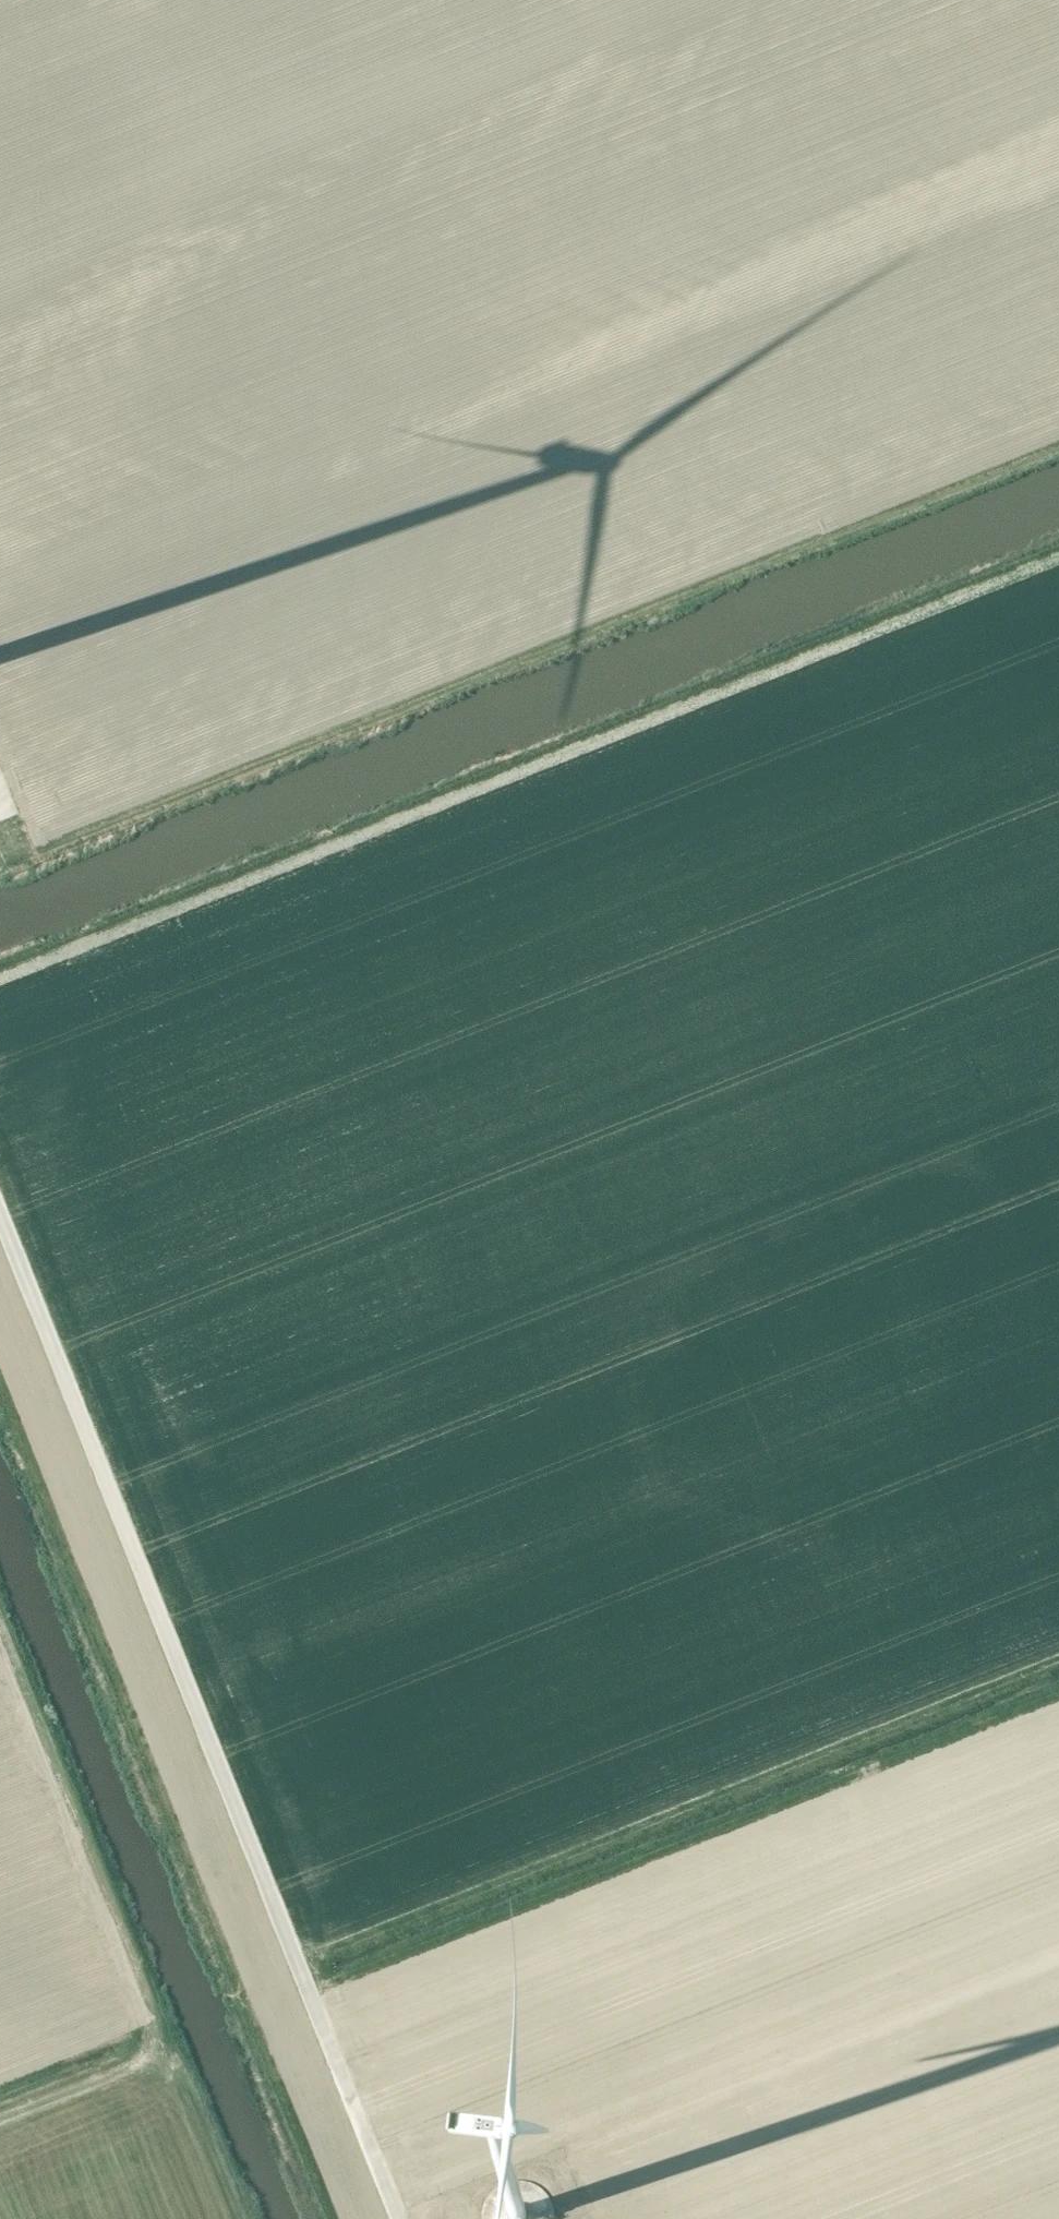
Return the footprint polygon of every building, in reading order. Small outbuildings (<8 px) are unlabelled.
[(517,2204),(516,2204),(515,2205),(514,2205),(513,2205),(512,2205),(511,2206),(510,2207),(509,2208),(508,2209),(507,2210),(506,2211),(506,2212),(506,2213),(505,2214),(505,2215),(505,2216),(505,2217),(505,2218),(506,2218),(529,2218),(529,2217),(529,2216),(529,2215),(529,2214),(529,2213),(529,2212),(528,2211),(528,2210),(527,2209),(526,2208),(525,2207),(524,2207),(523,2206),(522,2205),(521,2205),(520,2205),(519,2205),(518,2204),(517,2204)]
